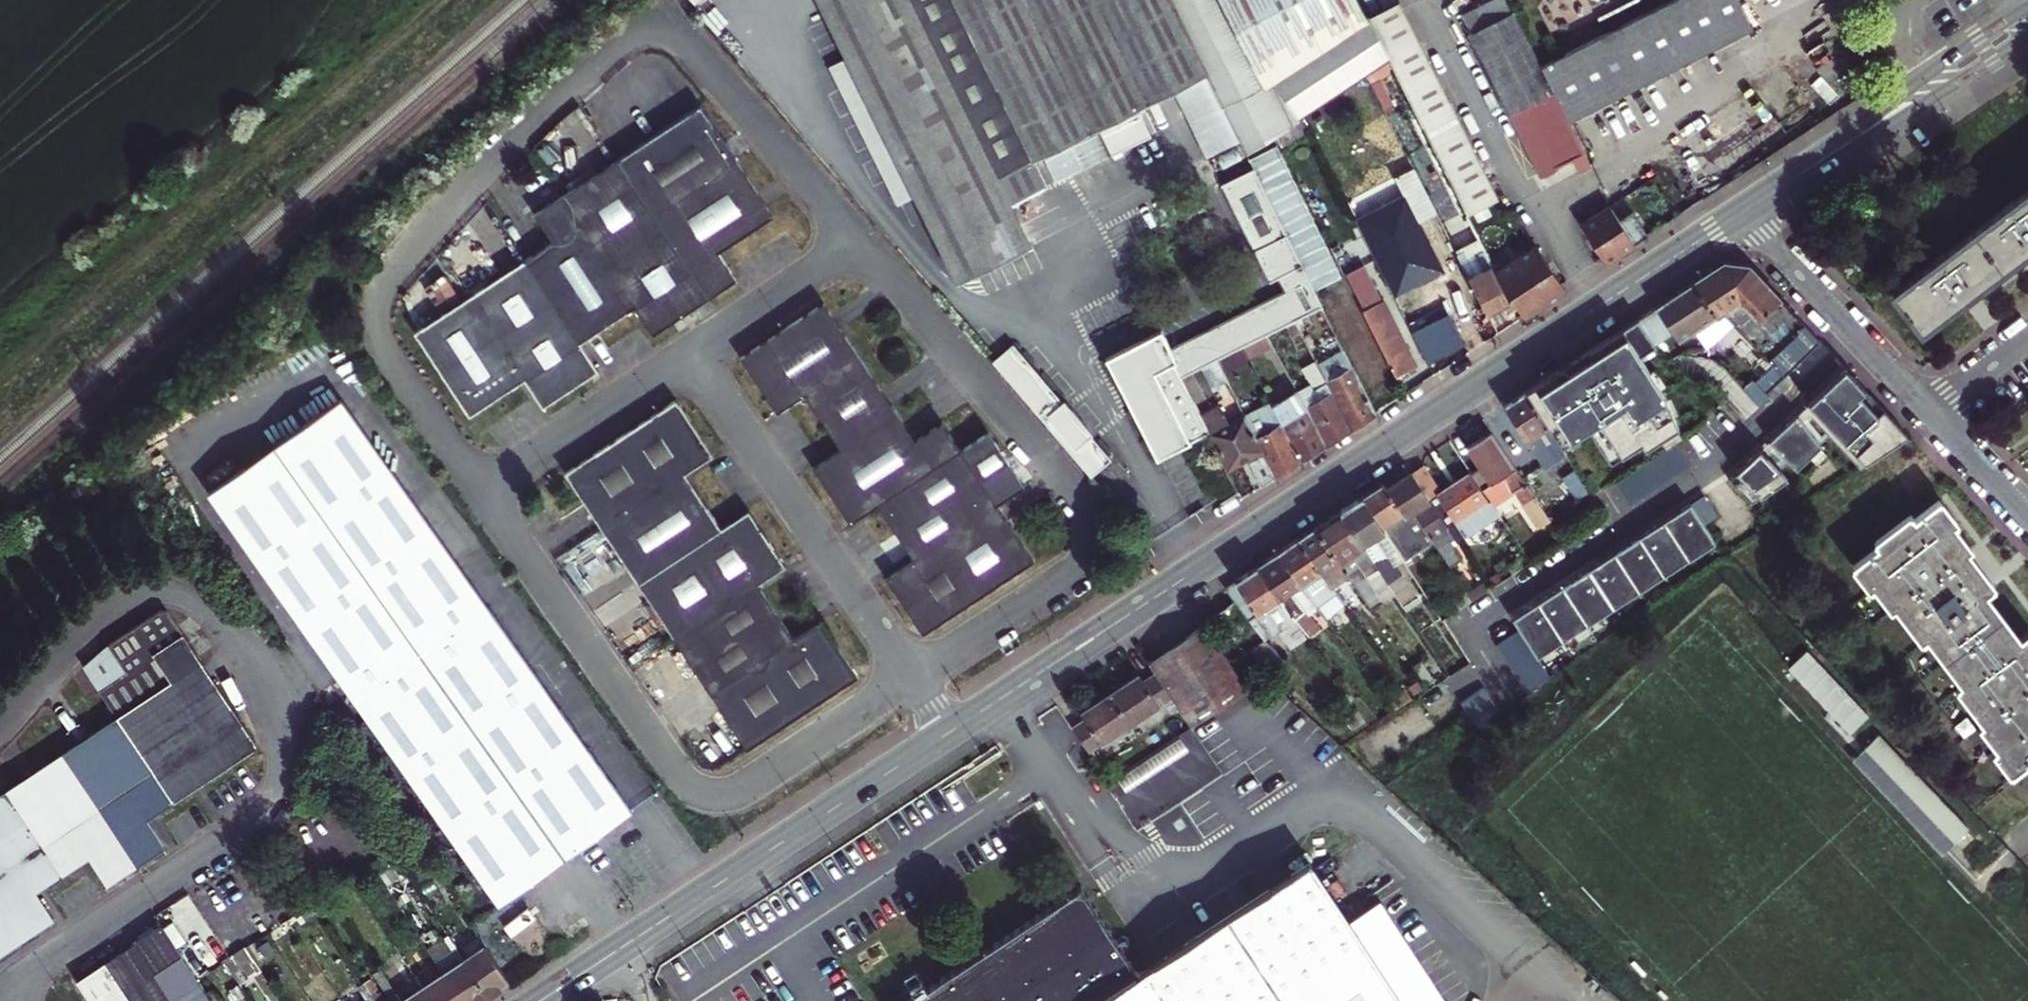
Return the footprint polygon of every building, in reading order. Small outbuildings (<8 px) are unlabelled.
[(1173,91),(1193,132),(1227,114),(1169,0),(805,0),(838,64),(819,74),(876,185),(895,176),(954,292),(1029,253),(1007,210),(1043,192),(1029,164),(1173,91)] [(1365,72),(1387,57),(1390,55),(1406,87),(1432,73),(1403,13),(1376,26),(1370,14),(1364,17),(1356,0),(1169,0),(1227,114),(1239,138),(1245,150),(1365,72)] [(1396,0),(1392,0),(1370,14),(1376,26),(1403,13),(1396,0)] [(1541,62),(1517,14),(1514,15),(1506,0),(1500,0),(1478,11),(1487,29),(1474,36),(1538,163),(1554,155),(1552,152),(1569,143),(1576,155),(1586,150),(1569,117),(1541,62)] [(1754,21),(1743,0),(1663,0),(1541,62),(1569,117),(1754,21)] [(1465,18),(1474,36),(1487,29),(1478,11),(1465,18)] [(1393,68),(1387,57),(1365,72),(1371,83),(1393,68)] [(1495,196),(1432,73),(1406,87),(1468,210),(1495,196)] [(601,357),(582,328),(640,292),(658,319),(744,264),(726,236),(780,201),(709,90),(541,199),(557,225),(421,314),(475,397),(526,365),(544,393),(601,357)] [(1193,132),(1205,155),(1239,138),(1227,114),(1193,132)] [(1251,162),(1253,166),(1316,293),(1343,279),(1278,148),(1251,162)] [(1174,343),(1164,324),(1104,352),(1155,454),(1181,441),(1210,428),(1197,404),(1182,372),(1196,365),(1213,357),(1241,343),(1263,332),(1283,322),(1291,318),(1321,303),(1316,293),(1253,166),(1218,184),(1267,283),(1277,278),(1282,289),(1174,343)] [(1409,203),(1360,227),(1395,295),(1440,274),(1417,225),(1438,215),(1416,172),(1399,181),(1409,203)] [(1899,287),(1927,325),(1961,300),(1986,281),(2021,255),(2027,250),(2027,190),(1899,287)] [(1575,210),(1605,256),(1620,247),(1634,238),(1609,199),(1597,206),(1592,199),(1575,210)] [(1452,241),(1486,308),(1496,303),(1508,297),(1474,229),(1452,241)] [(1543,299),(1563,286),(1535,243),(1494,269),(1522,312),(1543,299)] [(1375,299),(1367,286),(1372,283),(1354,247),(1335,257),(1342,271),(1345,269),(1363,304),(1359,306),(1394,375),(1404,370),(1414,365),(1380,297),(1375,299)] [(1715,264),(1697,276),(1719,314),(1728,309),(1738,320),(1771,355),(1807,320),(1749,260),(1729,255),(1715,264)] [(1674,291),(1636,316),(1652,337),(1670,326),(1679,338),(1696,326),(1714,344),(1738,320),(1728,309),(1719,314),(1697,276),(1674,291)] [(843,277),(740,345),(776,400),(802,384),(839,439),(812,457),(851,516),(878,498),(914,553),(887,571),(925,629),(1057,541),(1019,483),(1046,465),(1010,411),(983,429),(965,401),(938,418),(843,277)] [(1594,344),(1525,389),(1559,441),(1587,423),(1610,457),(1640,437),(1644,442),(1678,420),(1660,384),(1637,349),(1653,339),(1652,337),(1636,316),(1594,344)] [(1291,318),(1283,322),(1290,334),(1298,330),(1291,318)] [(1416,336),(1435,374),(1466,355),(1450,319),(1416,336)] [(1263,332),(1241,343),(1246,354),(1268,343),(1263,332)] [(1085,474),(1106,457),(1086,433),(1087,432),(1058,399),(1057,400),(1007,342),(987,359),(1064,450),(1085,474)] [(1241,343),(1213,357),(1218,368),(1246,354),(1241,343)] [(1320,369),(1350,428),(1363,420),(1377,411),(1343,346),(1315,360),(1320,369)] [(1213,357),(1196,365),(1207,387),(1224,379),(1218,368),(1213,357)] [(1866,463),(1914,432),(1850,366),(1809,405),(1810,406),(1817,413),(1866,463)] [(1289,384),(1321,446),(1335,438),(1350,428),(1320,369),(1289,384)] [(1268,397),(1299,460),(1312,452),(1321,446),(1289,384),(1268,397)] [(370,699),(503,896),(634,805),(355,385),(221,474),(370,699)] [(797,632),(759,576),(786,559),(746,499),(720,517),(684,462),(710,445),(673,389),(566,461),(749,745),(861,672),(823,615),(797,632)] [(1546,463),(1566,451),(1559,441),(1525,389),(1515,396),(1506,402),(1546,463)] [(1299,460),(1268,397),(1266,392),(1238,407),(1259,449),(1261,454),(1273,477),(1288,468),(1299,460)] [(1210,428),(1229,465),(1259,449),(1238,407),(1224,414),(1214,395),(1197,404),(1210,428)] [(1817,413),(1810,406),(1804,412),(1803,411),(1775,438),(1775,439),(1782,446),(1802,467),(1827,443),(1810,420),(1817,413)] [(1468,443),(1481,463),(1473,468),(1494,499),(1511,487),(1536,523),(1551,513),(1493,428),(1480,436),(1468,443)] [(1782,446),(1775,439),(1766,448),(1772,454),(1782,446)] [(1794,477),(1772,454),(1766,448),(1765,447),(1734,477),(1757,502),(1794,477)] [(1261,454),(1247,461),(1259,486),(1266,482),(1273,477),(1261,454)] [(1427,463),(1416,471),(1451,525),(1460,537),(1501,509),(1494,499),(1473,468),(1451,482),(1442,487),(1427,463)] [(1416,471),(1411,464),(1402,470),(1406,477),(1416,471)] [(1402,470),(1395,475),(1418,509),(1433,532),(1452,559),(1462,552),(1447,528),(1451,525),(1416,471),(1406,477),(1402,470)] [(1411,513),(1418,509),(1395,475),(1388,479),(1411,513)] [(1403,553),(1433,532),(1418,509),(1411,513),(1388,479),(1380,485),(1365,494),(1399,546),(1403,553)] [(1355,501),(1343,509),(1367,545),(1389,578),(1405,601),(1418,592),(1391,551),(1399,546),(1365,494),(1355,501)] [(1691,495),(1515,613),(1540,651),(1717,533),(1691,495)] [(2024,635),(1990,591),(2000,584),(1996,579),(1984,564),(1972,549),(1955,527),(1962,523),(1963,522),(1943,498),(1919,515),(1917,512),(1880,538),(1883,544),(1859,561),(1878,586),(1881,584),(1887,580),(1903,600),(1930,637),(1940,629),(1974,673),(1965,680),(1991,715),(2009,738),(2003,742),(2001,744),(2021,769),(2027,763),(2027,632),(2024,635)] [(1319,525),(1349,571),(1365,594),(1373,589),(1360,569),(1365,566),(1356,552),(1367,545),(1343,509),(1330,517),(1319,525)] [(1962,523),(1955,527),(1972,549),(1979,543),(1962,523)] [(1300,537),(1331,583),(1334,587),(1340,583),(1337,579),(1349,571),(1319,525),(1310,530),(1300,537)] [(1451,525),(1447,528),(1462,552),(1467,548),(1451,525)] [(1331,583),(1300,537),(1290,543),(1281,550),(1304,586),(1339,631),(1351,624),(1331,596),(1328,598),(1322,589),(1331,583)] [(1367,545),(1356,552),(1365,566),(1360,569),(1373,589),(1389,578),(1367,545)] [(1145,546),(1129,556),(1134,563),(1144,557),(1145,558),(1150,555),(1145,546)] [(1285,602),(1299,619),(1311,634),(1321,627),(1295,593),(1304,586),(1281,550),(1271,556),(1260,564),(1285,602)] [(1299,643),(1287,627),(1299,619),(1285,602),(1260,564),(1241,575),(1230,583),(1244,601),(1258,618),(1285,652),(1299,643)] [(1483,572),(1467,582),(1476,595),(1491,584),(1483,572)] [(1903,600),(1887,580),(1881,584),(1897,605),(1903,600)] [(1467,582),(1455,590),(1463,603),(1476,595),(1467,582)] [(1244,601),(1230,583),(1215,592),(1246,627),(1258,618),(1244,601)] [(152,602),(140,610),(231,748),(255,731),(174,605),(168,603),(163,602),(158,601),(152,602)] [(204,766),(231,748),(140,610),(115,627),(204,766)] [(1176,645),(1149,663),(1154,671),(1171,697),(1188,722),(1191,727),(1244,692),(1248,689),(1205,625),(1176,645)] [(91,649),(124,699),(178,784),(204,766),(115,627),(91,649)] [(1441,669),(1417,630),(1400,642),(1426,678),(1441,669)] [(1812,653),(1793,671),(1856,736),(1875,717),(1812,653)] [(1127,682),(1109,693),(1130,725),(1163,703),(1171,697),(1154,671),(1142,679),(1139,674),(1127,682)] [(1072,728),(1088,752),(1130,725),(1109,693),(1090,706),(1080,713),(1085,720),(1072,728)] [(1163,703),(1180,727),(1188,722),(1171,697),(1163,703)] [(124,699),(95,719),(150,802),(178,784),(124,699)] [(1991,715),(1985,720),(2003,742),(2009,738),(1991,715)] [(1364,726),(1358,717),(1345,725),(1352,734),(1364,726)] [(150,802),(95,719),(69,737),(141,848),(168,830),(150,802)] [(1962,841),(1976,828),(1886,736),(1870,750),(1960,843),(1962,841)] [(113,867),(141,848),(69,737),(40,756),(94,839),(113,867)] [(1136,767),(1142,776),(1184,747),(1178,739),(1136,767)] [(1856,764),(1946,856),(1960,843),(1870,750),(1856,764)] [(40,756),(13,774),(69,857),(94,839),(40,756)] [(1103,774),(1108,782),(1114,777),(1109,770),(1103,774)] [(41,877),(69,857),(13,774),(0,783),(0,812),(5,820),(41,877)] [(32,921),(58,903),(41,877),(5,820),(0,812),(0,872),(32,921)] [(1973,830),(1962,841),(1967,846),(1978,835),(1973,830)] [(1380,899),(1351,919),(1312,860),(1248,902),(1198,935),(1189,941),(1144,971),(1135,976),(1080,888),(908,1000),(1445,1000),(1380,899)] [(2,941),(32,921),(0,872),(0,937),(2,941)] [(289,909),(269,923),(277,934),(297,920),(289,909)] [(203,973),(164,916),(139,933),(177,990),(203,973)] [(462,942),(492,986),(504,979),(513,973),(482,928),(462,942)] [(1185,936),(1189,941),(1198,935),(1194,930),(1185,936)] [(143,1000),(158,1000),(177,990),(139,933),(111,952),(143,1000)] [(248,938),(226,953),(242,976),(256,966),(264,978),(271,973),(248,938)] [(440,951),(447,961),(473,999),(484,992),(492,986),(462,942),(460,938),(440,951)] [(380,953),(385,960),(395,953),(390,946),(380,953)] [(413,1000),(442,1000),(426,976),(406,946),(401,949),(416,972),(401,982),(413,1000)] [(85,970),(105,1000),(143,1000),(111,952),(85,970)] [(426,976),(442,1000),(470,1000),(473,999),(447,961),(426,976)] [(225,994),(209,969),(203,973),(177,990),(158,1000),(215,1000),(225,994)] [(382,1000),(413,1000),(401,982),(383,995),(368,972),(364,974),(382,1000)] [(364,974),(363,974),(361,975),(370,990),(353,1000),(382,1000),(364,974)]
